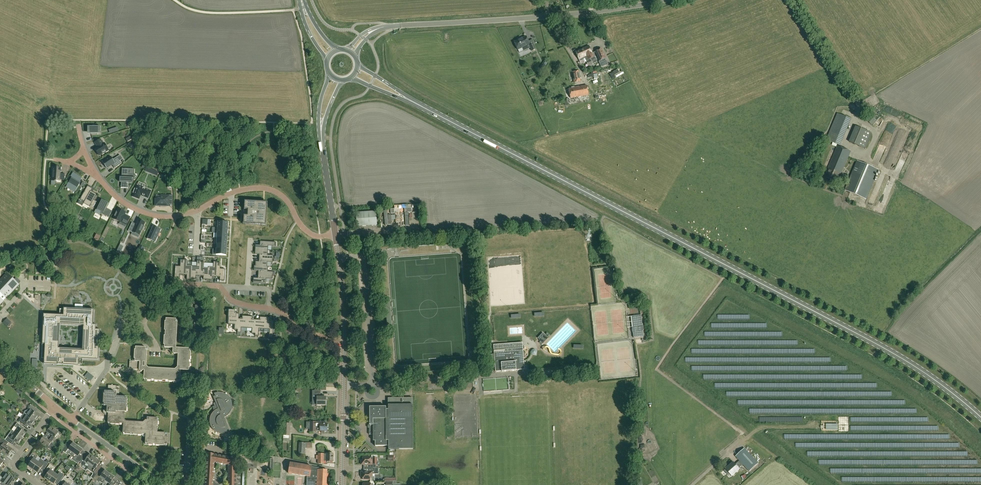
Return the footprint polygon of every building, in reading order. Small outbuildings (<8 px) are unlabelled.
[(526,36),(514,42),(517,49),(522,47),(523,51),(530,48),(532,51),(535,49),(533,44),(530,46),(529,44),(526,36)] [(589,46),(582,49),(584,53),(585,52),(586,53),(585,54),(586,57),(587,57),(588,59),(590,59),(590,60),(591,59),(592,61),(591,61),(593,64),(597,62),(595,57),(594,58),(589,46)] [(584,53),(582,49),(575,52),(578,59),(580,58),(580,60),(586,57),(585,54),(586,53),(585,52),(584,53)] [(605,58),(601,49),(595,51),(600,61),(605,58)] [(580,81),(578,71),(572,72),(574,82),(580,81)] [(577,97),(579,97),(589,95),(587,85),(575,87),(575,88),(569,89),(570,98),(577,97)] [(875,114),(869,119),(874,124),(879,119),(875,114)] [(864,148),(870,132),(856,126),(850,142),(864,148)] [(827,139),(840,145),(843,137),(830,132),(827,139)] [(101,139),(95,142),(97,146),(98,147),(95,149),(99,156),(109,150),(105,143),(103,144),(101,139)] [(838,182),(851,151),(838,146),(825,177),(838,182)] [(115,168),(122,164),(117,157),(113,160),(111,156),(102,162),(107,169),(112,165),(115,168)] [(878,169),(873,167),(858,161),(845,190),(865,198),(878,169)] [(65,174),(60,173),(61,168),(53,168),(52,181),(60,181),(60,179),(64,180),(65,174)] [(132,183),(137,175),(128,175),(128,169),(122,168),(121,188),(128,188),(128,182),(132,183)] [(80,181),(82,178),(73,173),(71,176),(72,177),(67,186),(76,191),(80,183),(79,183),(80,181)] [(148,198),(151,191),(137,185),(136,189),(135,189),(133,193),(134,193),(133,197),(139,199),(141,195),(148,198)] [(92,189),(88,186),(80,199),(85,202),(84,203),(90,207),(91,205),(94,207),(96,202),(93,200),(97,195),(91,191),(92,189)] [(172,201),(173,195),(169,195),(169,196),(161,196),(161,199),(156,199),(156,206),(161,206),(164,206),(169,206),(169,201),(172,201)] [(106,208),(109,203),(102,200),(97,210),(101,212),(101,213),(109,217),(112,211),(106,208)] [(266,223),(267,202),(247,201),(245,201),(244,205),(244,220),(243,224),(246,224),(262,225),(266,225),(266,223)] [(130,219),(124,216),(125,213),(118,210),(113,220),(120,224),(119,225),(125,228),(130,219)] [(385,226),(393,225),(392,215),(388,215),(387,210),(384,210),(385,226)] [(356,213),(357,227),(377,225),(376,211),(356,213)] [(399,226),(406,226),(405,214),(398,214),(399,226)] [(140,235),(145,222),(138,219),(135,225),(132,224),(128,231),(132,233),(133,232),(140,235)] [(160,229),(153,226),(149,236),(155,239),(160,229)] [(255,245),(255,249),(268,250),(268,245),(275,246),(275,242),(260,241),(260,245),(255,245)] [(268,255),(268,250),(255,249),(255,254),(259,254),(259,258),(273,259),(274,255),(268,255)] [(267,262),(271,262),(273,262),(273,259),(259,258),(259,261),(256,261),(255,266),(254,266),(268,267),(267,266),(267,262)] [(183,275),(184,262),(180,262),(180,267),(175,266),(174,278),(179,278),(180,275),(183,275)] [(191,279),(192,267),(187,267),(188,262),(184,262),(183,275),(187,275),(187,279),(191,279)] [(200,276),(200,263),(197,263),(197,268),(192,267),(191,279),(196,279),(196,276),(200,276)] [(208,280),(208,268),(204,268),(204,263),(200,263),(200,276),(203,276),(203,280),(208,280)] [(216,277),(217,264),(213,264),(213,269),(208,268),(208,280),(212,280),(213,277),(216,277)] [(221,264),(217,264),(216,277),(220,277),(220,281),(225,281),(225,269),(220,269),(221,264)] [(268,271),(268,267),(254,266),(254,270),(258,271),(258,274),(273,275),(273,272),(268,271)] [(19,285),(7,273),(0,281),(0,304),(19,285)] [(273,276),(273,275),(258,274),(258,278),(253,278),(253,283),(266,283),(266,278),(272,279),(273,276)] [(46,309),(43,364),(99,367),(102,313),(89,312),(76,311),(46,309)] [(238,333),(239,314),(235,313),(235,310),(229,310),(228,324),(235,325),(234,330),(238,330),(237,333),(238,333)] [(247,328),(247,316),(242,316),(242,319),(239,319),(239,314),(238,333),(241,333),(241,328),(247,328)] [(641,315),(631,316),(632,327),(634,327),(634,330),(633,330),(634,334),(633,334),(634,337),(643,336),(641,315)] [(201,328),(201,323),(201,319),(204,319),(204,316),(201,316),(195,316),(195,328),(201,328)] [(255,334),(256,320),(252,319),(253,316),(247,316),(247,328),(252,328),(252,334),(255,334)] [(264,329),(265,317),(260,317),(260,320),(256,320),(255,334),(255,336),(259,336),(259,329),(264,329)] [(270,318),(265,317),(264,329),(270,330),(269,335),(273,335),(274,327),(274,321),(270,321),(270,318)] [(190,367),(191,351),(190,351),(190,349),(176,348),(178,322),(176,322),(176,319),(166,318),(166,321),(165,321),(164,345),(165,345),(165,347),(173,348),(172,352),(174,354),(178,354),(177,367),(175,369),(149,368),(146,365),(147,350),(146,350),(146,347),(136,347),(136,350),(135,350),(134,359),(135,359),(135,362),(131,362),(131,368),(139,368),(139,370),(141,372),(143,370),(144,370),(144,379),(147,379),(147,380),(177,382),(177,381),(180,381),(181,370),(189,370),(189,367),(190,367)] [(545,334),(539,340),(543,344),(548,338),(545,334)] [(516,370),(525,370),(523,342),(493,345),(495,372),(501,371),(501,372),(516,371),(516,370)] [(157,420),(157,418),(147,417),(147,420),(145,420),(145,421),(143,422),(126,421),(125,420),(125,412),(126,412),(127,400),(126,400),(126,397),(117,397),(117,394),(119,394),(120,387),(109,386),(109,392),(105,391),(105,394),(104,394),(103,403),(104,403),(104,406),(107,406),(107,410),(105,409),(104,413),(106,414),(108,414),(108,423),(111,423),(111,424),(120,424),(123,424),(123,423),(123,433),(126,433),(126,434),(142,435),(142,434),(145,434),(146,434),(145,443),(148,444),(148,445),(164,445),(165,444),(167,444),(168,434),(165,434),(165,433),(157,432),(158,420),(157,420)] [(326,405),(326,397),(320,397),(320,394),(320,391),(314,391),(314,394),(317,394),(317,405),(326,405)] [(216,393),(214,393),(215,396),(213,397),(213,395),(212,395),(215,402),(213,403),(214,406),(217,405),(218,409),(217,409),(215,410),(214,411),(213,412),(212,414),(211,415),(210,416),(210,418),(210,420),(210,421),(210,423),(210,424),(211,426),(211,427),(212,429),(213,430),(214,431),(216,432),(217,433),(219,433),(220,434),(222,434),(223,434),(225,434),(226,433),(228,433),(227,430),(229,430),(229,432),(230,431),(224,417),(226,417),(227,416),(228,415),(229,414),(230,413),(231,411),(232,410),(232,408),(232,407),(232,405),(232,403),(232,402),(231,400),(231,399),(230,398),(229,396),(228,395),(226,394),(225,394),(224,393),(222,393),(220,392),(219,392),(217,392),(216,393)] [(413,449),(413,405),(413,398),(388,398),(388,409),(386,409),(386,407),(371,407),(371,423),(369,423),(369,424),(370,424),(370,426),(369,434),(374,434),(374,440),(375,440),(375,445),(389,445),(389,449),(413,449)] [(28,408),(29,409),(27,410),(25,411),(24,413),(35,421),(36,419),(37,420),(39,416),(34,412),(36,409),(30,405),(28,408)] [(35,421),(24,413),(19,421),(24,425),(26,422),(32,427),(34,423),(35,421)] [(327,431),(327,424),(323,424),(323,422),(316,422),(310,422),(310,432),(316,432),(316,427),(320,427),(320,431),(327,431)] [(829,426),(829,422),(825,422),(825,431),(839,431),(839,426),(829,426)] [(17,423),(13,429),(12,431),(22,438),(26,433),(21,430),(23,427),(17,423)] [(52,435),(50,437),(58,444),(60,442),(56,439),(56,438),(55,437),(59,432),(51,427),(47,432),(52,435)] [(18,444),(22,438),(12,431),(11,431),(14,433),(13,436),(10,434),(5,440),(9,443),(11,444),(14,440),(18,444)] [(53,443),(54,441),(58,444),(50,437),(48,440),(44,437),(40,442),(48,448),(51,443),(53,443)] [(9,443),(5,440),(3,438),(2,439),(1,438),(0,439),(0,449),(8,455),(12,449),(7,445),(9,443)] [(71,456),(78,446),(73,443),(70,448),(66,445),(62,451),(68,455),(68,454),(71,456)] [(83,450),(78,446),(71,456),(74,458),(73,459),(78,462),(82,457),(79,455),(83,450)] [(734,455),(739,461),(743,464),(746,469),(755,461),(742,446),(733,454),(734,455)] [(236,459),(239,459),(239,450),(236,449),(236,451),(234,451),(234,456),(236,456),(236,458),(207,453),(207,458),(205,484),(218,484),(213,481),(214,463),(228,465),(228,484),(236,484),(236,459)] [(33,469),(41,459),(39,461),(36,459),(38,457),(33,453),(29,458),(32,461),(29,466),(33,469)] [(768,466),(779,458),(775,453),(770,457),(769,455),(767,456),(766,454),(750,467),(753,471),(758,467),(759,468),(765,463),(768,466)] [(333,462),(333,454),(327,454),(318,454),(318,464),(324,464),(324,457),(327,457),(327,462),(333,462)] [(87,469),(95,458),(90,455),(86,460),(83,457),(80,462),(86,467),(86,468),(87,469)] [(367,468),(376,468),(376,457),(370,457),(370,456),(363,456),(363,460),(361,460),(361,464),(367,464),(367,468)] [(102,467),(99,464),(100,462),(98,461),(99,460),(96,458),(95,459),(95,458),(87,469),(91,472),(93,472),(97,474),(97,473),(102,467)] [(48,464),(46,462),(41,459),(33,469),(38,473),(42,467),(45,469),(48,464)] [(739,468),(743,464),(739,461),(735,464),(733,462),(726,469),(732,476),(739,469),(739,468)] [(307,476),(307,484),(326,484),(327,470),(318,469),(318,468),(290,463),(288,473),(307,476)] [(45,477),(50,481),(55,473),(53,471),(55,468),(50,464),(46,470),(49,472),(45,477)] [(376,474),(376,468),(367,468),(367,471),(361,472),(361,476),(363,476),(363,479),(371,479),(371,476),(372,476),(373,474),(376,474)] [(103,484),(110,474),(105,470),(101,476),(97,473),(97,474),(93,479),(97,482),(97,481),(99,482),(100,482),(103,484)] [(64,476),(61,474),(60,472),(59,474),(56,474),(55,473),(50,481),(54,484),(58,479),(61,481),(64,476)] [(11,477),(6,474),(3,478),(1,476),(0,477),(0,484),(1,484),(2,483),(6,484),(11,477)] [(113,480),(115,477),(110,474),(103,484),(105,484),(115,484),(117,482),(113,480)] [(11,477),(6,484),(14,484),(13,484),(16,480),(11,477)]
